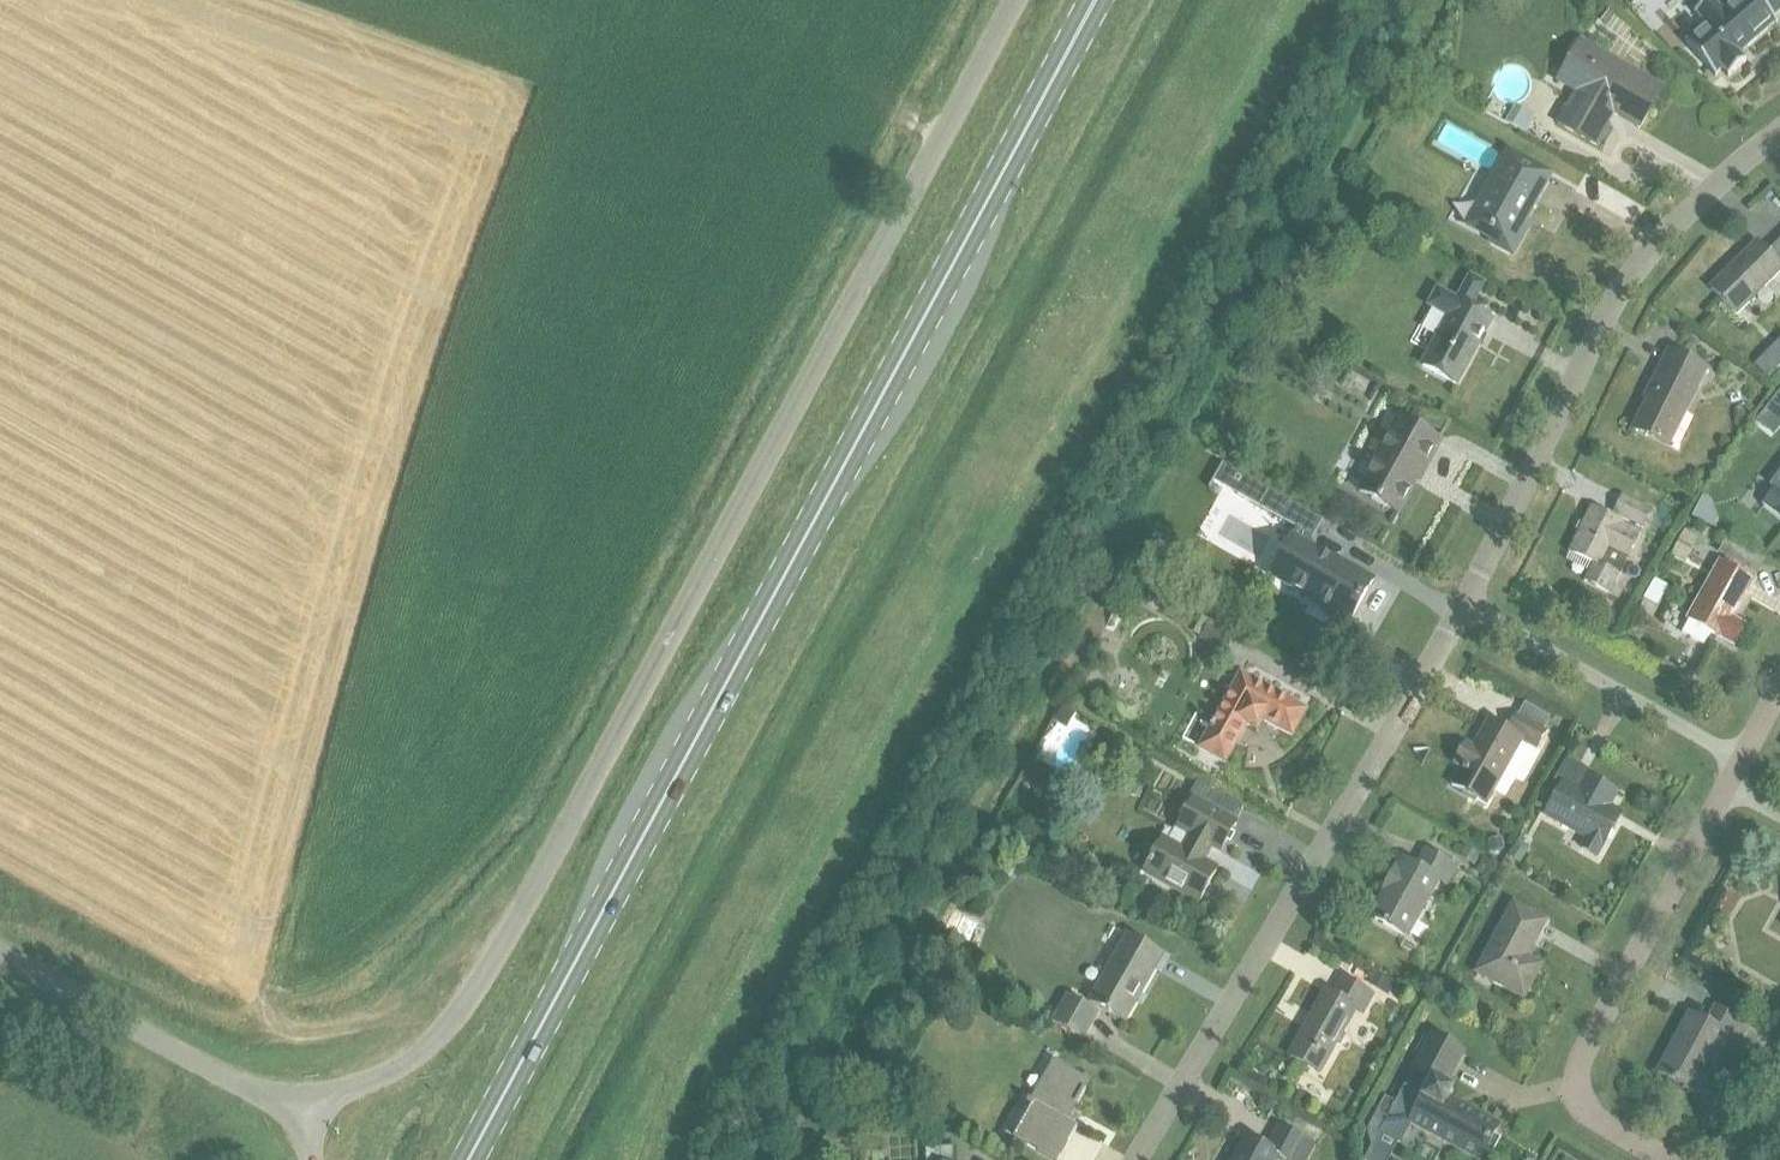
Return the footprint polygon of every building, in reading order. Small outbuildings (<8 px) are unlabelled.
[(1688,42),(1687,40),(1685,42),(1715,77),(1717,76),(1716,74),(1722,69),(1728,75),(1727,76),(1728,78),(1746,62),(1745,60),(1744,61),(1738,55),(1739,54),(1738,52),(1746,45),(1748,47),(1775,23),(1776,24),(1778,23),(1758,0),(1736,0),(1688,42)] [(1640,128),(1663,89),(1580,42),(1564,70),(1583,81),(1558,123),(1597,146),(1615,114),(1640,128)] [(1508,125),(1524,135),(1532,121),(1516,112),(1508,125)] [(1525,222),(1550,176),(1509,152),(1482,200),(1488,204),(1477,223),(1496,233),(1491,242),(1512,254),(1529,224),(1525,222)] [(1779,272),(1779,265),(1757,242),(1712,288),(1738,314),(1779,272)] [(1491,320),(1469,308),(1482,284),(1471,278),(1458,301),(1438,291),(1430,305),(1450,316),(1423,365),(1456,383),(1491,320)] [(1668,447),(1707,370),(1669,351),(1653,382),(1657,384),(1634,430),(1668,447)] [(1756,366),(1769,378),(1779,367),(1779,364),(1769,353),(1756,366)] [(1358,368),(1351,390),(1372,397),(1380,375),(1358,368)] [(1772,404),(1779,411),(1779,394),(1772,404)] [(1368,450),(1379,457),(1360,492),(1397,513),(1423,466),(1426,467),(1439,443),(1400,421),(1397,425),(1386,418),(1368,450)] [(1222,465),(1214,481),(1223,486),(1232,471),(1222,465)] [(1765,504),(1779,516),(1779,471),(1771,484),(1777,488),(1765,504)] [(1250,481),(1242,497),(1298,528),(1292,539),(1271,576),(1350,621),(1371,583),(1307,547),(1322,521),(1250,481)] [(1643,528),(1652,511),(1624,497),(1615,514),(1643,528)] [(1611,593),(1641,533),(1591,508),(1569,551),(1593,563),(1585,580),(1611,593)] [(1698,538),(1687,532),(1674,556),(1685,562),(1698,538)] [(1690,621),(1682,633),(1704,646),(1711,633),(1735,646),(1745,627),(1730,618),(1736,609),(1739,611),(1755,582),(1750,579),(1721,563),(1689,620),(1690,621)] [(1656,581),(1646,600),(1659,607),(1669,588),(1656,581)] [(1600,624),(1611,631),(1620,615),(1609,608),(1600,624)] [(1233,635),(1209,622),(1199,638),(1224,652),(1233,635)] [(1291,736),(1306,711),(1241,674),(1200,748),(1225,762),(1246,724),(1257,731),(1263,720),(1291,736)] [(1063,704),(1054,719),(1066,726),(1075,711),(1063,704)] [(1452,784),(1451,785),(1476,799),(1486,805),(1486,803),(1495,786),(1496,787),(1497,785),(1492,783),(1501,767),(1505,769),(1522,740),(1536,748),(1545,732),(1543,731),(1518,717),(1516,716),(1507,732),(1490,722),(1474,750),(1467,745),(1467,744),(1466,744),(1454,764),(1455,765),(1456,764),(1462,768),(1453,784),(1452,784)] [(1580,849),(1596,859),(1617,822),(1604,815),(1617,793),(1587,776),(1577,794),(1562,785),(1545,815),(1586,838),(1580,849)] [(1189,797),(1194,799),(1178,828),(1192,836),(1179,861),(1158,849),(1145,872),(1199,902),(1217,870),(1203,862),(1211,847),(1220,852),(1243,810),(1196,784),(1189,797)] [(1492,850),(1506,847),(1503,836),(1489,840),(1492,850)] [(1518,844),(1510,858),(1520,864),(1528,850),(1518,844)] [(1466,845),(1461,855),(1475,863),(1480,854),(1466,845)] [(1446,885),(1456,867),(1426,850),(1417,867),(1403,859),(1398,868),(1396,867),(1389,880),(1395,883),(1375,919),(1407,937),(1438,881),(1446,885)] [(1538,936),(1546,921),(1514,904),(1477,972),(1524,998),(1541,965),(1525,956),(1536,935),(1538,936)] [(1125,1021),(1163,954),(1128,934),(1090,1002),(1125,1021)] [(1377,973),(1371,983),(1388,993),(1394,984),(1377,973)] [(1326,993),(1290,1057),(1307,1066),(1314,1054),(1326,1061),(1334,1048),(1339,1046),(1342,1040),(1341,1035),(1355,1010),(1363,1015),(1374,996),(1343,979),(1333,997),(1326,993)] [(1084,1040),(1099,1012),(1068,995),(1053,1022),(1084,1040)] [(1739,1042),(1749,1025),(1714,1007),(1706,1022),(1689,1013),(1657,1073),(1695,1094),(1727,1036),(1739,1042)] [(1379,1111),(1370,1127),(1401,1144),(1412,1123),(1480,1159),(1498,1128),(1447,1100),(1452,1092),(1443,1087),(1462,1052),(1434,1037),(1415,1073),(1391,1117),(1379,1111)] [(1092,1081),(1054,1059),(1009,1137),(1050,1159),(1054,1159),(1073,1125),(1068,1122),(1092,1081)] [(1278,1103),(1271,1116),(1276,1119),(1283,1106),(1278,1103)] [(1280,1156),(1286,1159),(1308,1159),(1316,1146),(1307,1141),(1280,1125),(1267,1148),(1247,1137),(1234,1159),(1278,1159),(1280,1156)]
